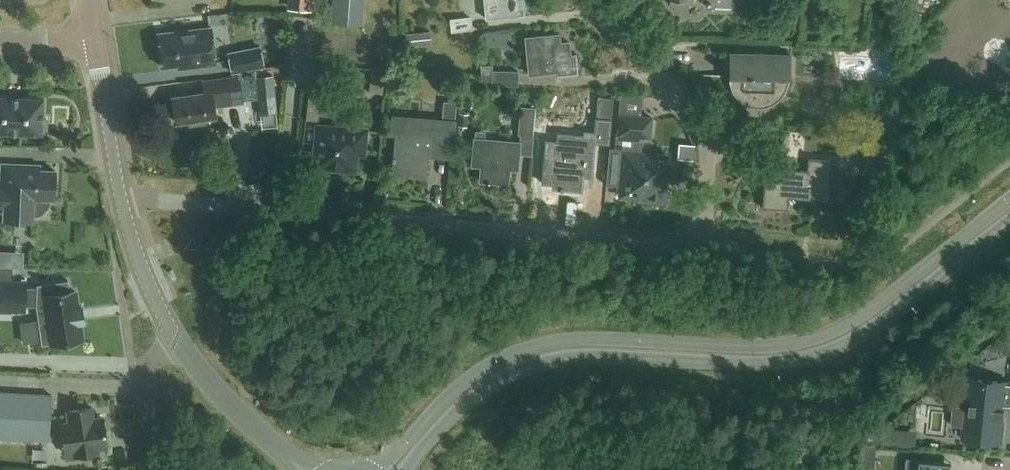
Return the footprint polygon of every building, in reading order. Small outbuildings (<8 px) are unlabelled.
[(365,0),(332,0),(330,22),(363,24),(365,0)] [(487,18),(523,14),(521,0),(484,0),(487,18)] [(671,1),(679,10),(688,2),(714,3),(714,8),(732,9),(732,0),(672,0),(671,1)] [(451,31),(472,29),(471,16),(450,18),(451,31)] [(212,27),(158,33),(162,66),(178,65),(178,69),(216,64),(212,27)] [(407,46),(431,44),(430,30),(406,32),(407,46)] [(556,43),(555,34),(526,37),(530,74),(557,71),(557,75),(578,73),(576,52),(570,53),(569,41),(556,43)] [(227,51),(231,74),(264,67),(260,45),(227,51)] [(842,72),(856,72),(857,50),(842,50),(842,72)] [(788,83),(789,78),(790,78),(791,54),(729,52),(728,76),(729,76),(730,86),(735,95),(742,102),(751,106),(760,107),(770,105),(778,100),(785,92),(788,83)] [(322,84),(332,85),(334,66),(311,64),(310,82),(322,84)] [(492,69),(493,69),(493,64),(480,64),(482,84),(491,84),(492,69)] [(492,69),(491,84),(518,85),(519,71),(493,69),(492,69)] [(380,94),(383,73),(372,72),(369,92),(380,94)] [(274,74),(255,76),(258,98),(276,96),(274,74)] [(216,116),(214,106),(243,102),(239,75),(203,81),(205,92),(173,97),(176,121),(190,119),(191,125),(206,123),(206,118),(216,116)] [(322,84),(310,82),(306,118),(319,120),(322,84)] [(612,118),(616,118),(618,93),(591,91),(589,111),(591,111),(590,115),(596,116),(597,116),(594,142),(609,143),(610,137),(612,118)] [(42,135),(42,131),(46,131),(47,118),(43,118),(44,98),(0,96),(0,133),(42,135)] [(443,120),(394,116),(392,133),(397,133),(393,173),(425,176),(427,154),(453,156),(456,122),(457,102),(445,101),(443,120)] [(533,136),(535,108),(520,106),(518,134),(533,136)] [(469,114),(459,112),(458,125),(467,126),(469,114)] [(619,190),(619,196),(664,200),(666,179),(675,180),(676,165),(669,164),(670,155),(641,152),(642,136),(650,137),(651,117),(619,114),(618,132),(616,132),(615,148),(610,147),(606,185),(618,186),(617,190),(619,190)] [(366,129),(317,125),(314,166),(355,170),(357,146),(365,147),(366,129)] [(472,164),(482,165),(481,180),(509,183),(511,158),(519,159),(521,141),(486,138),(486,131),(475,130),(475,137),(472,164)] [(593,166),(594,148),(557,145),(553,187),(581,190),(583,165),(593,166)] [(809,158),(807,170),(772,167),(770,185),(765,185),(763,206),(787,208),(788,196),(827,200),(831,160),(809,158)] [(56,170),(31,169),(31,164),(7,163),(6,186),(0,185),(0,209),(4,209),(4,213),(19,214),(33,214),(37,214),(41,212),(47,207),(49,203),(49,199),(54,199),(56,170)] [(879,196),(880,189),(863,187),(862,194),(879,196)] [(0,281),(0,311),(10,311),(11,309),(25,309),(26,291),(26,282),(0,281)] [(81,336),(75,293),(70,294),(68,284),(37,288),(37,291),(26,291),(25,309),(36,310),(39,325),(35,325),(37,343),(41,342),(42,348),(82,342),(81,336)] [(952,425),(965,426),(963,438),(977,439),(977,441),(987,442),(987,440),(1001,442),(1003,419),(1004,419),(1005,408),(1004,408),(1005,405),(1009,406),(1009,384),(1006,384),(1007,382),(993,381),(993,380),(983,379),(983,380),(970,378),(968,389),(966,408),(954,407),(952,425)] [(49,441),(52,395),(0,392),(0,438),(49,441)] [(94,418),(92,407),(67,411),(74,456),(99,452),(98,448),(107,447),(103,417),(94,418)] [(883,430),(882,443),(896,444),(897,431),(883,430)] [(862,443),(860,454),(873,455),(874,444),(862,443)] [(952,462),(931,460),(907,457),(906,469),(951,469),(952,462)]
